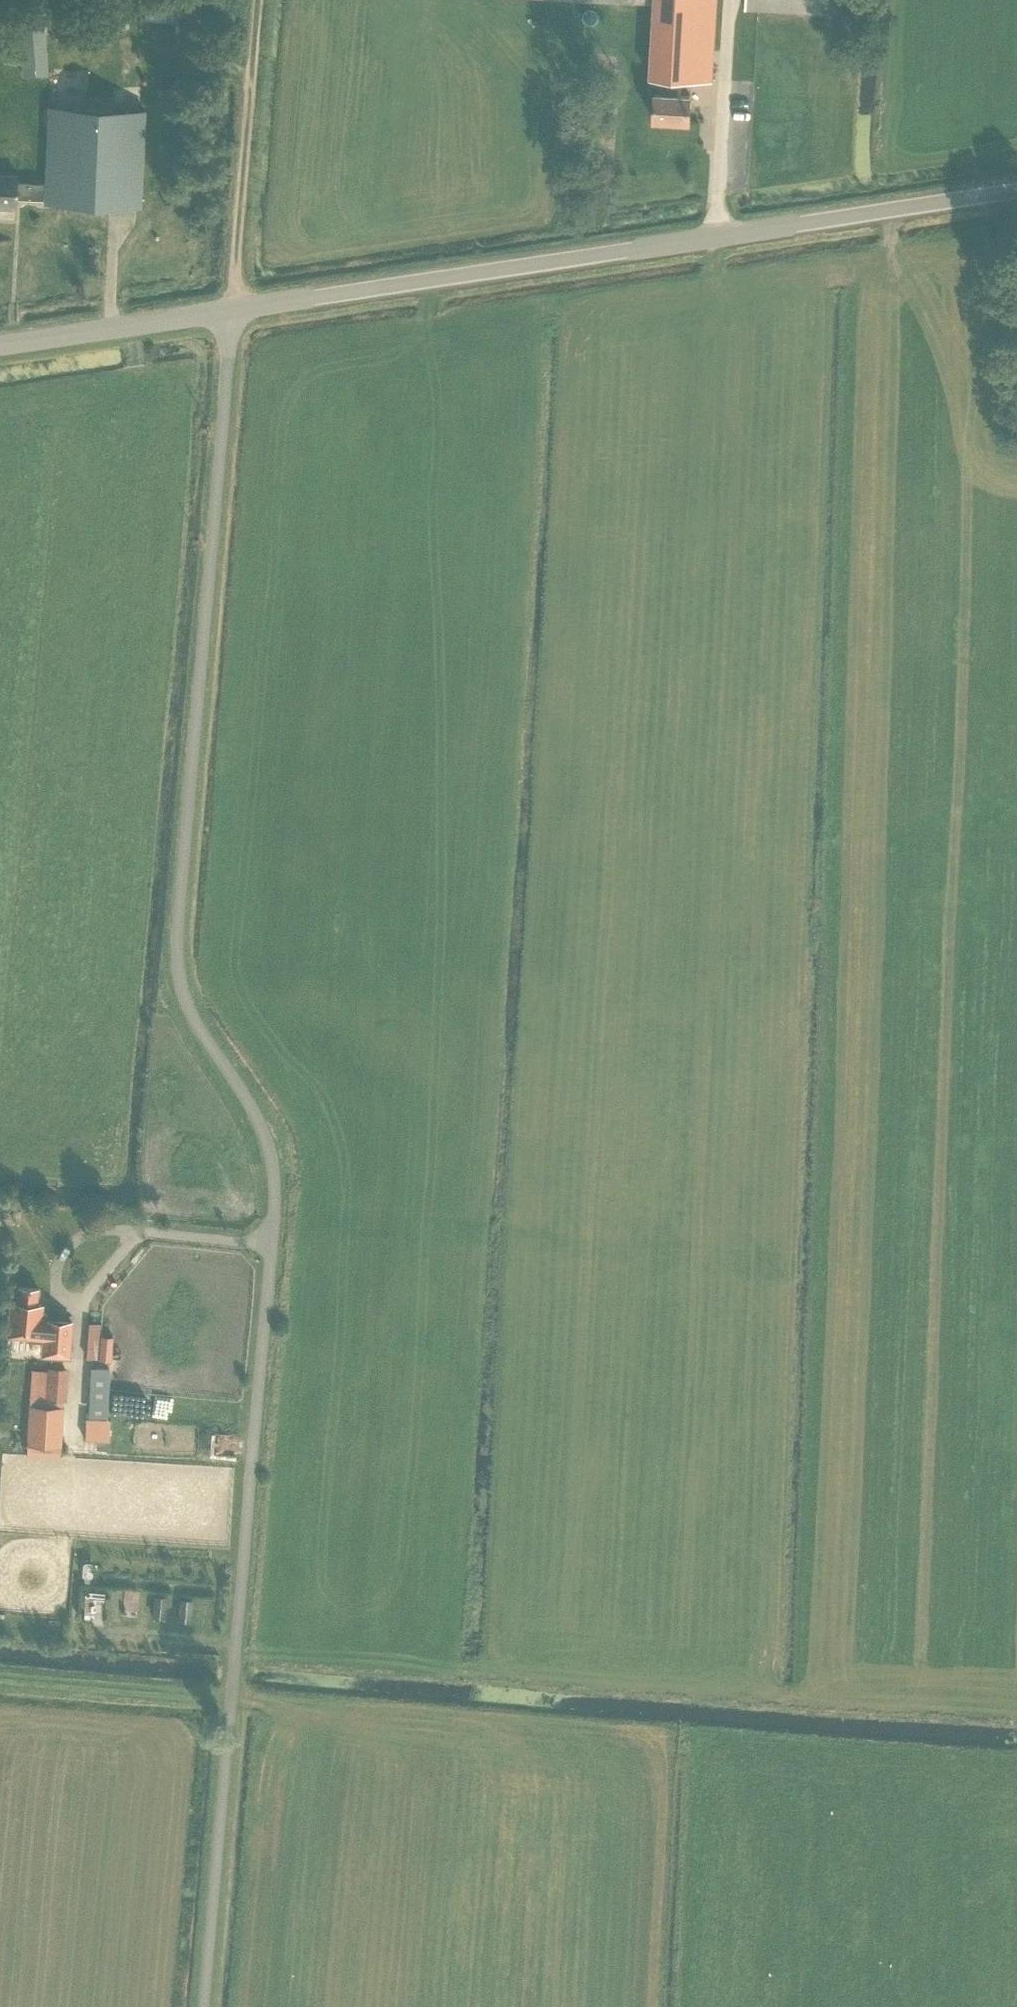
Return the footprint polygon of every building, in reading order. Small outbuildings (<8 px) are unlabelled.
[(654,2),(650,78),(662,78),(677,79),(712,80),(716,0),(654,0),(654,2)] [(749,10),(838,14),(838,0),(745,0),(745,10),(749,10)] [(42,8),(17,10),(23,74),(48,72),(42,8)] [(677,95),(677,79),(662,78),(661,94),(654,94),(653,121),(689,122),(690,95),(677,95)] [(48,108),(46,184),(16,183),(16,175),(0,175),(0,207),(16,207),(16,200),(44,202),(44,203),(140,206),(143,110),(48,108)] [(43,1305),(37,1305),(38,1289),(18,1287),(17,1303),(11,1303),(8,1336),(41,1339),(40,1356),(71,1358),(73,1320),(47,1318),(48,1312),(42,1312),(43,1305)] [(65,1404),(29,1402),(27,1443),(63,1445),(65,1404)]
